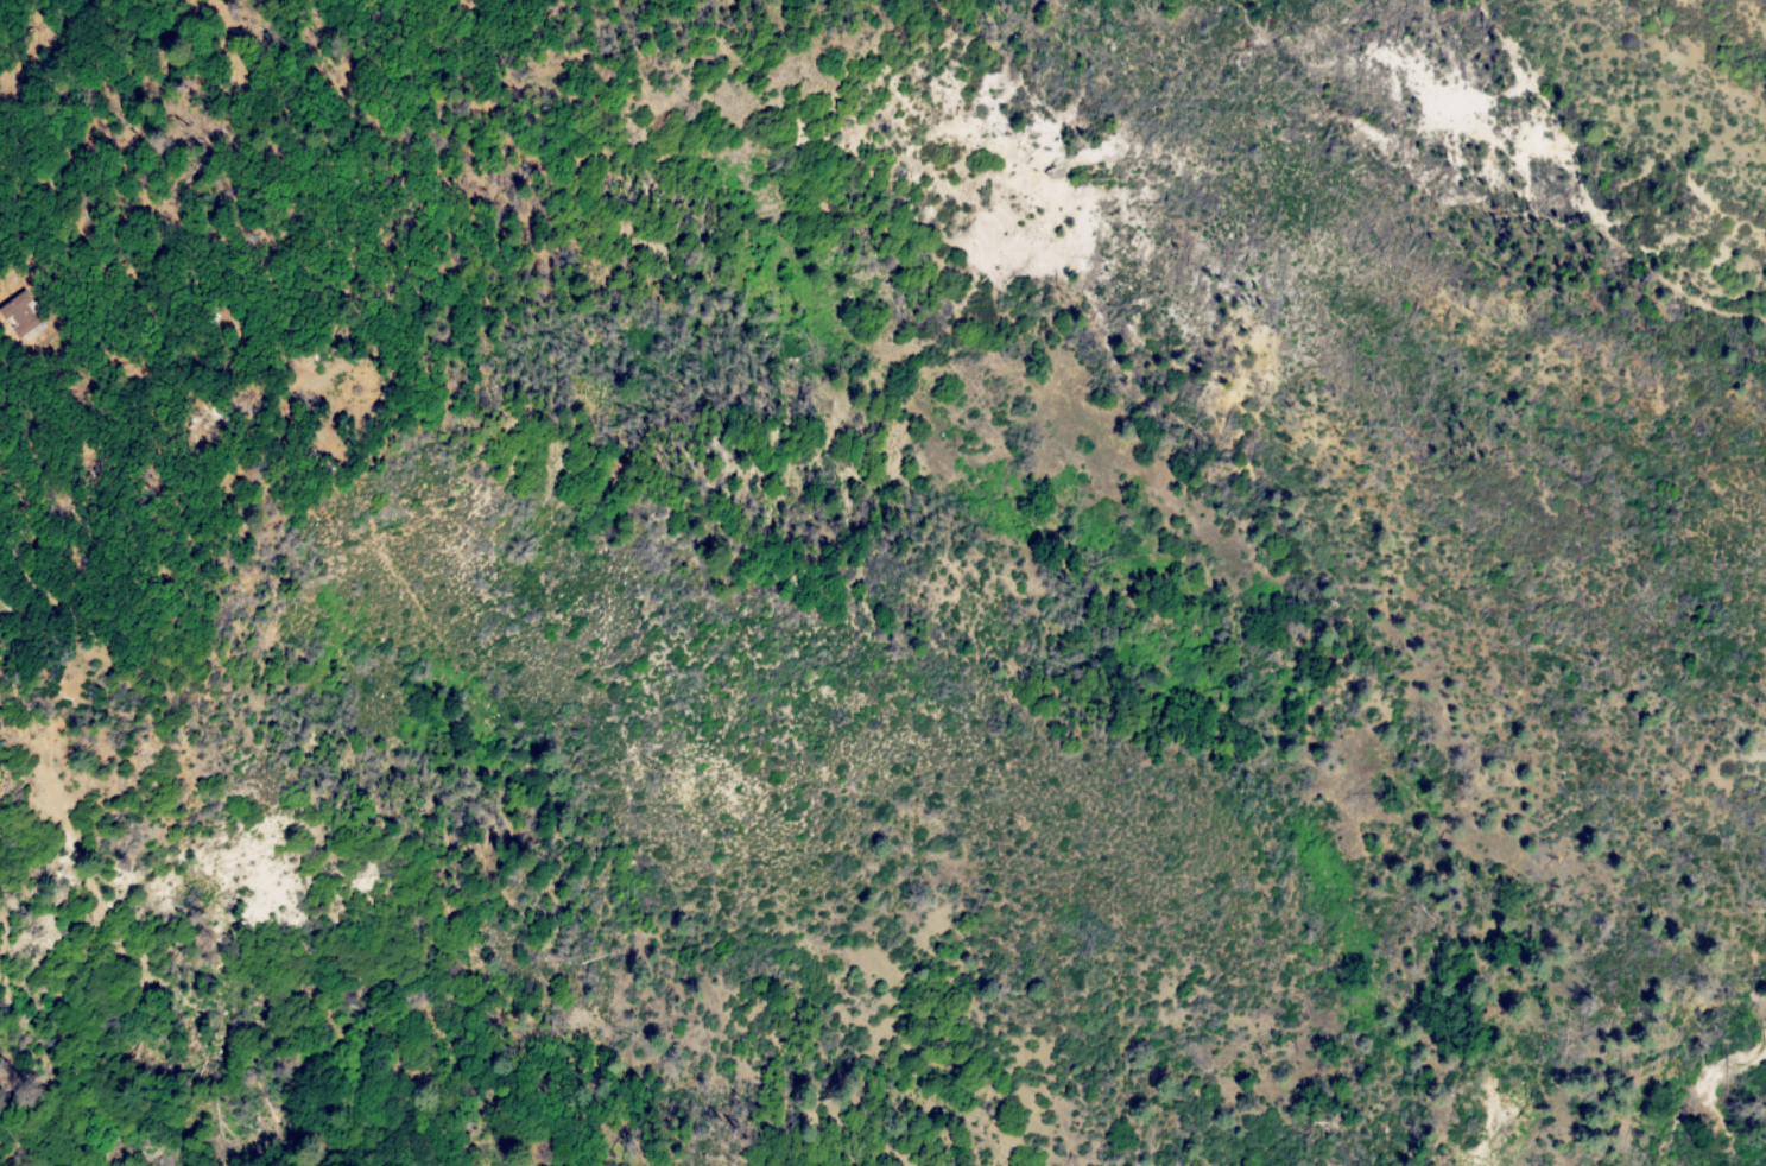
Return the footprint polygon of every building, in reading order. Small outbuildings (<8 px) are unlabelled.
[(18,340),(0,315),(21,299),(40,324),(18,340)] [(71,701),(44,693),(52,663),(80,670),(71,701)]
